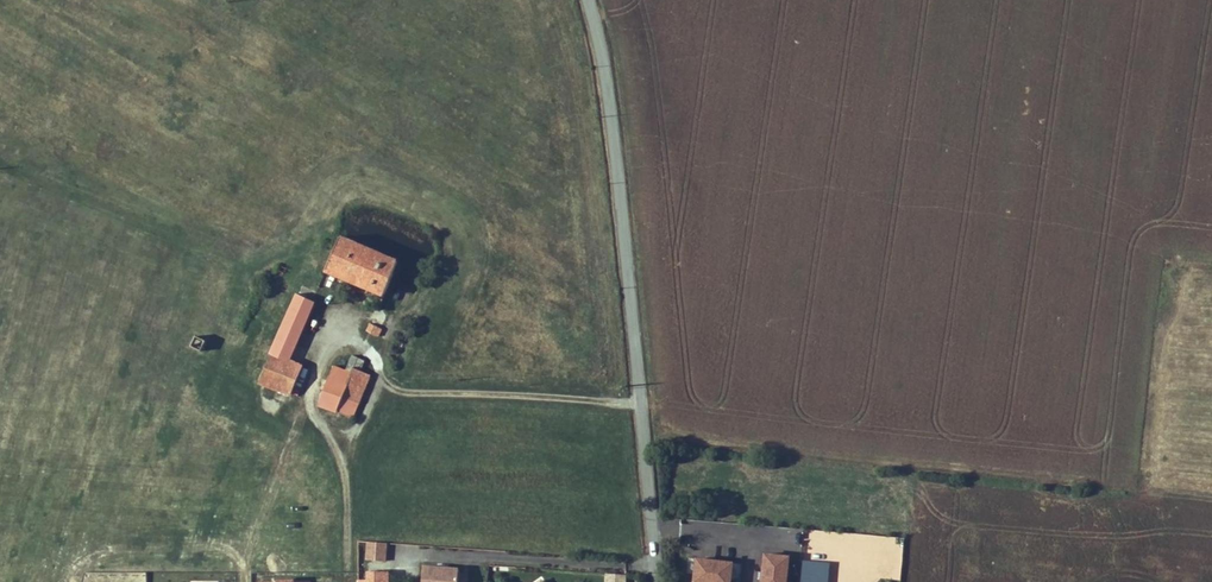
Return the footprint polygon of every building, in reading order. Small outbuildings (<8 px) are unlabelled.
[(323,276),(383,300),(398,262),(338,238),(323,276)] [(293,395),(304,367),(291,361),(316,302),(298,293),(260,381),(293,395)] [(382,328),(372,324),(369,331),(379,336),(382,328)] [(358,361),(364,364),(368,355),(357,350),(348,371),(336,366),(320,405),(353,418),(371,376),(362,371),(355,369),(358,361)] [(362,371),(364,364),(358,361),(355,369),(362,371)] [(311,369),(304,367),(293,395),(299,397),(311,369)] [(672,534),(691,535),(692,526),(673,524),(672,534)] [(388,543),(370,542),(369,560),(386,561),(388,543)] [(760,581),(788,581),(789,556),(762,555),(760,581)] [(733,563),(693,561),(692,581),(732,581),(733,563)] [(424,566),(423,581),(459,581),(459,572),(460,568),(449,568),(438,567),(424,566)] [(459,572),(459,581),(468,581),(469,572),(459,572)] [(626,575),(604,574),(604,581),(626,581),(626,575)]
